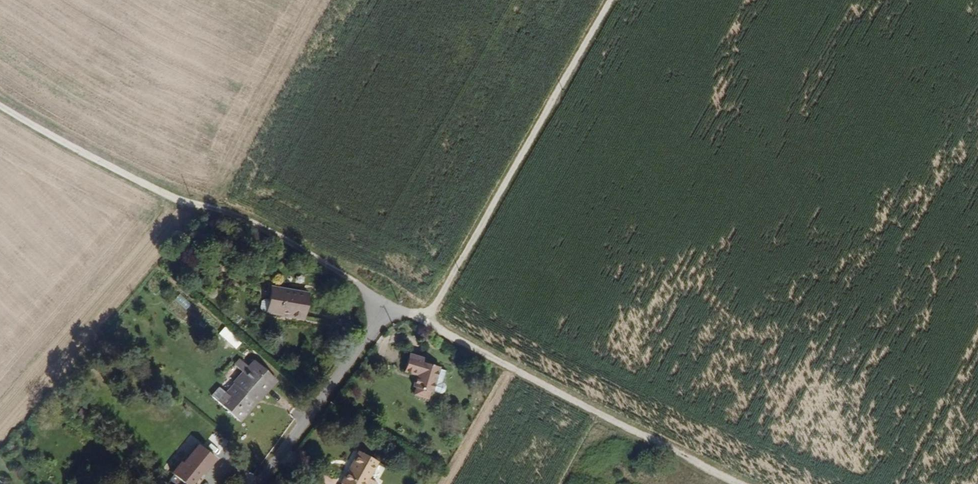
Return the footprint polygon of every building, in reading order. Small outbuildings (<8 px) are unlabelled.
[(320,321),(332,297),(301,281),(295,292),(291,290),(287,291),(283,298),(284,301),(320,321)] [(123,335),(130,329),(122,322),(115,329),(123,335)] [(231,344),(243,352),(247,346),(235,338),(231,344)] [(441,377),(444,367),(437,363),(419,356),(420,353),(406,348),(400,365),(414,370),(410,381),(414,383),(412,388),(425,393),(429,387),(441,391),(446,380),(441,377)] [(237,416),(269,379),(238,353),(231,361),(238,366),(239,370),(229,384),(224,389),(216,383),(208,393),(237,416)] [(81,407),(75,413),(83,422),(89,416),(81,407)] [(204,466),(214,453),(197,439),(192,446),(189,444),(171,466),(191,482),(199,472),(195,469),(198,464),(204,466)] [(377,460),(357,449),(341,480),(342,483),(376,483),(377,482),(368,477),(377,460)] [(0,454),(0,471),(1,472),(9,461),(0,454)]
